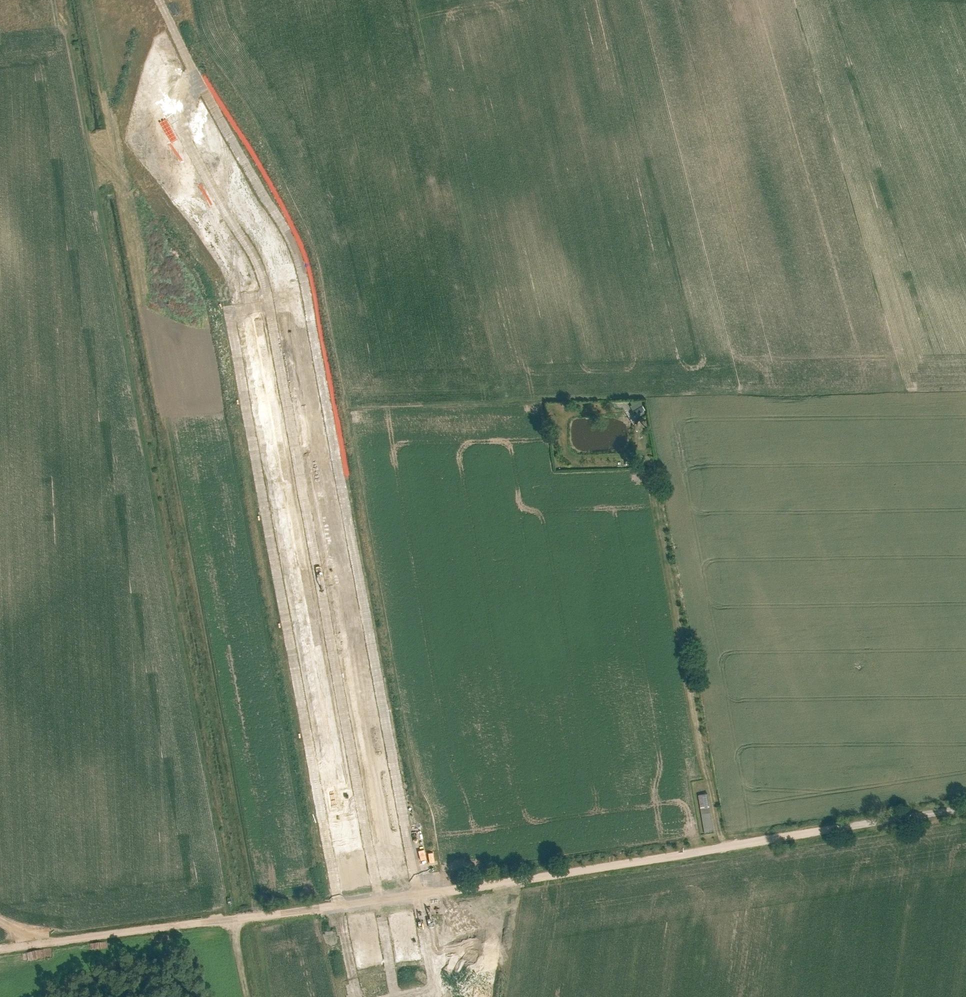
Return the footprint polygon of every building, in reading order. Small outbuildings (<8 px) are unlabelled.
[(706,793),(697,794),(704,832),(713,830),(706,793)]
